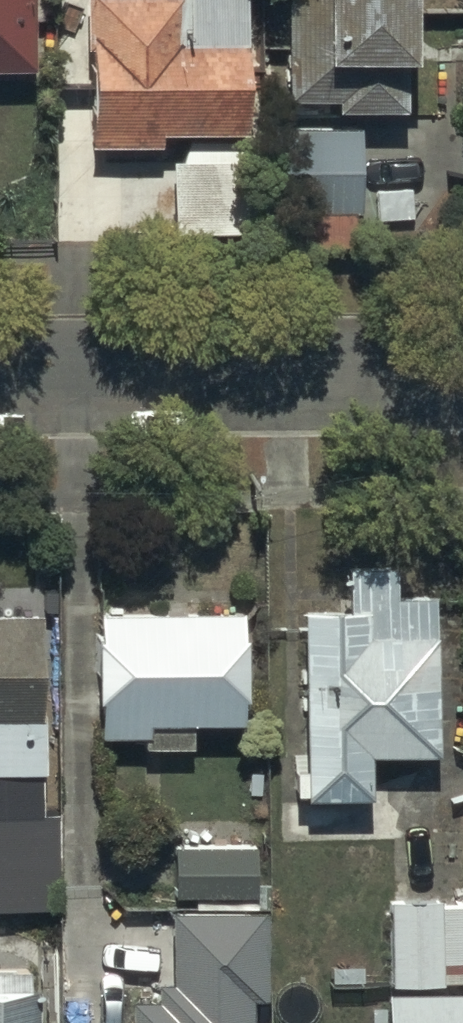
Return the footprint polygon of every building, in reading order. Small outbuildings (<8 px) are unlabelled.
[(32,67),(32,0),(0,0),(0,67),(32,67)] [(90,146),(159,145),(159,129),(240,128),(238,0),(89,0),(90,146)] [(284,97),(336,97),(336,108),(406,108),(406,0),(284,0),(284,97)] [(355,211),(356,128),(277,127),(276,210),(355,211)] [(243,142),(184,142),(184,160),(172,160),(172,203),(165,202),(165,229),(172,229),(172,232),(242,233),(243,142)] [(302,609),(303,796),(365,796),(365,755),(433,755),(433,597),(395,597),(395,566),(346,566),(346,609),(302,609)] [(238,723),(236,609),(91,611),(92,733),(140,732),(140,746),(191,746),(191,723),(238,723)] [(62,916),(60,815),(41,816),(38,612),(0,613),(0,917),(62,916)] [(253,849),(174,848),(173,894),(252,896),(253,849)] [(389,899),(390,985),(439,985),(439,965),(462,965),(462,903),(437,903),(437,899),(389,899)] [(170,911),(171,982),(159,982),(159,1001),(127,1001),(128,1022),(247,1022),(246,1000),(265,1000),(263,909),(170,911)] [(0,971),(0,1022),(38,1022),(39,990),(25,990),(25,971),(0,971)] [(387,994),(387,1022),(462,1022),(462,993),(387,994)]
